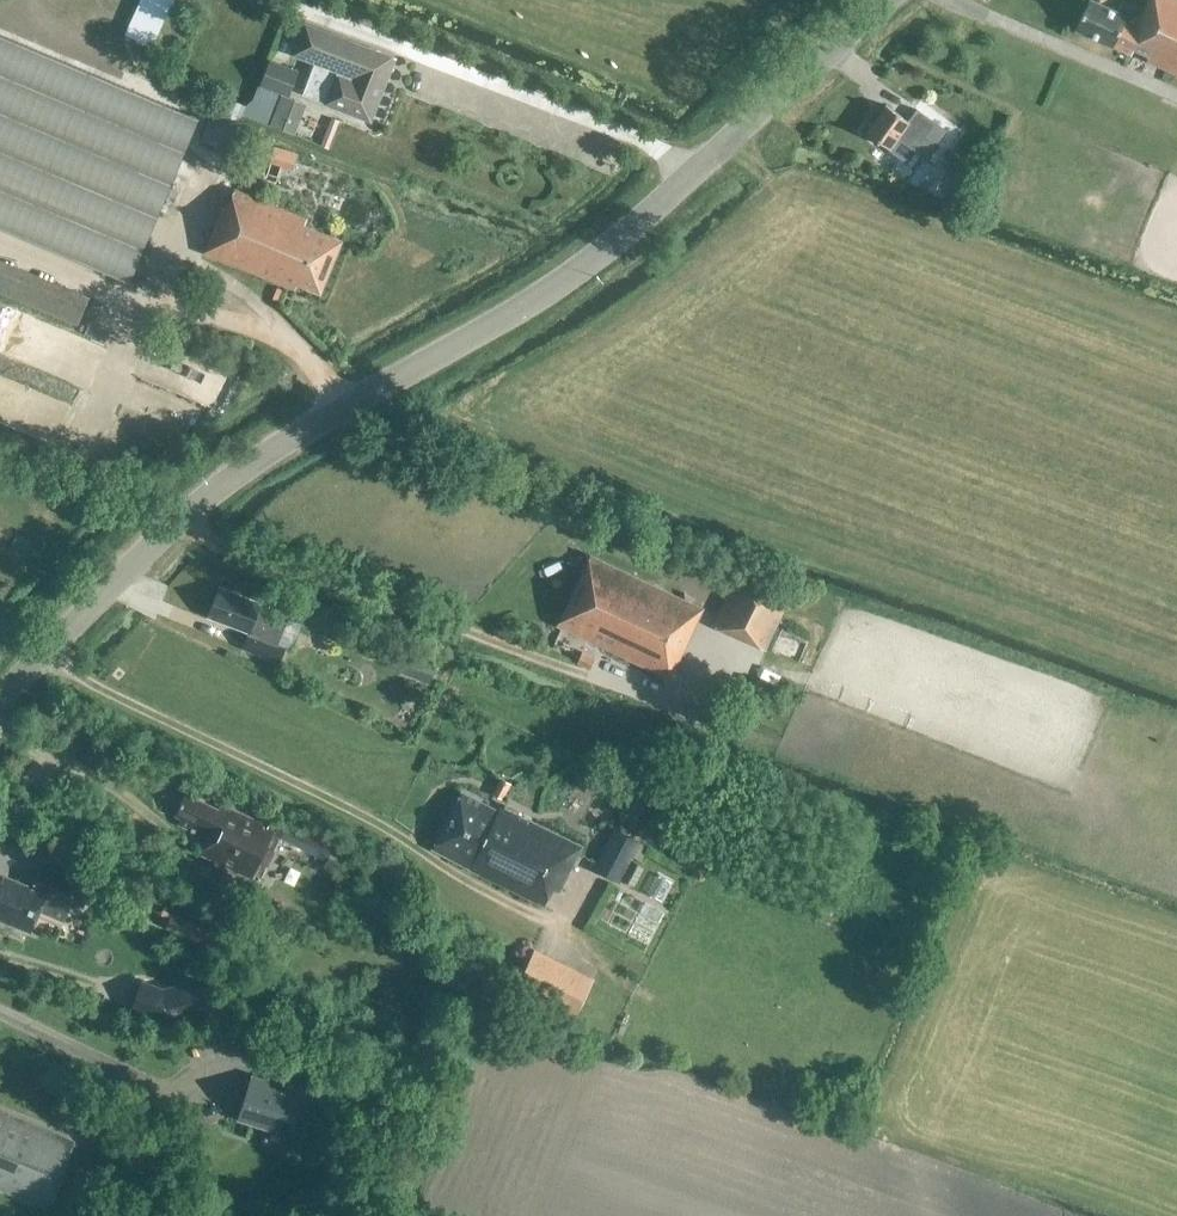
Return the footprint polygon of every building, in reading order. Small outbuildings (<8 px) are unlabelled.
[(124,35),(153,48),(176,0),(140,0),(124,35)] [(1143,10),(1131,5),(1126,15),(1093,0),(1088,0),(1074,29),(1112,46),(1114,42),(1132,50),(1133,48),(1148,54),(1146,59),(1176,74),(1176,0),(1147,0),(1143,10)] [(372,120),(395,57),(305,22),(294,54),(317,62),(305,93),(327,101),(326,103),(372,120)] [(128,280),(197,117),(0,35),(0,226),(128,280)] [(298,71),(272,60),(262,86),(258,85),(252,99),(245,105),(223,97),(216,113),(266,132),(268,126),(291,134),(298,116),(279,109),(285,94),(289,95),(298,71)] [(905,165),(916,150),(935,123),(912,106),(904,118),(885,104),(866,131),(888,147),(886,151),(905,165)] [(946,170),(937,190),(966,203),(975,182),(946,170)] [(320,292),(341,240),(304,224),(307,218),(235,188),(227,208),(222,206),(211,233),(206,231),(201,244),(206,246),(203,252),(294,289),(297,283),(320,292)] [(77,324),(89,295),(0,257),(0,291),(77,324)] [(240,353),(243,346),(236,344),(233,351),(240,353)] [(590,554),(557,625),(669,678),(671,674),(676,677),(678,671),(674,669),(703,608),(590,554)] [(792,591),(740,567),(713,625),(765,649),(780,618),(795,625),(805,603),(790,596),(792,591)] [(288,616),(282,614),(259,605),(261,602),(219,586),(208,615),(250,631),(249,632),(254,634),(248,648),(279,660),(284,645),(281,644),(284,637),(281,636),(288,616)] [(624,680),(629,668),(596,654),(595,657),(582,651),(577,661),(590,667),(591,666),(624,680)] [(511,783),(499,778),(491,794),(503,800),(511,783)] [(388,869),(348,849),(350,845),(281,811),(273,828),(224,805),(222,810),(186,793),(176,814),(182,817),(179,823),(209,837),(202,854),(250,876),(272,833),(327,859),(322,869),(334,876),(340,866),(380,886),(388,869)] [(558,890),(581,846),(502,807),(499,812),(462,793),(433,848),(470,867),(469,868),(543,905),(552,887),(558,890)] [(619,880),(639,841),(614,827),(594,866),(619,880)] [(644,866),(631,859),(621,878),(634,885),(644,866)] [(45,894),(72,906),(82,882),(43,866),(33,887),(0,873),(0,918),(30,930),(45,894)] [(592,978),(536,950),(529,964),(524,961),(513,982),(518,984),(515,990),(572,1018),(592,978)] [(251,1078),(239,1117),(290,1132),(301,1095),(321,1101),(327,1081),(293,1070),(287,1089),(251,1078)] [(77,1149),(72,1147),(75,1141),(0,1111),(0,1188),(47,1208),(70,1153),(75,1155),(77,1149)]
